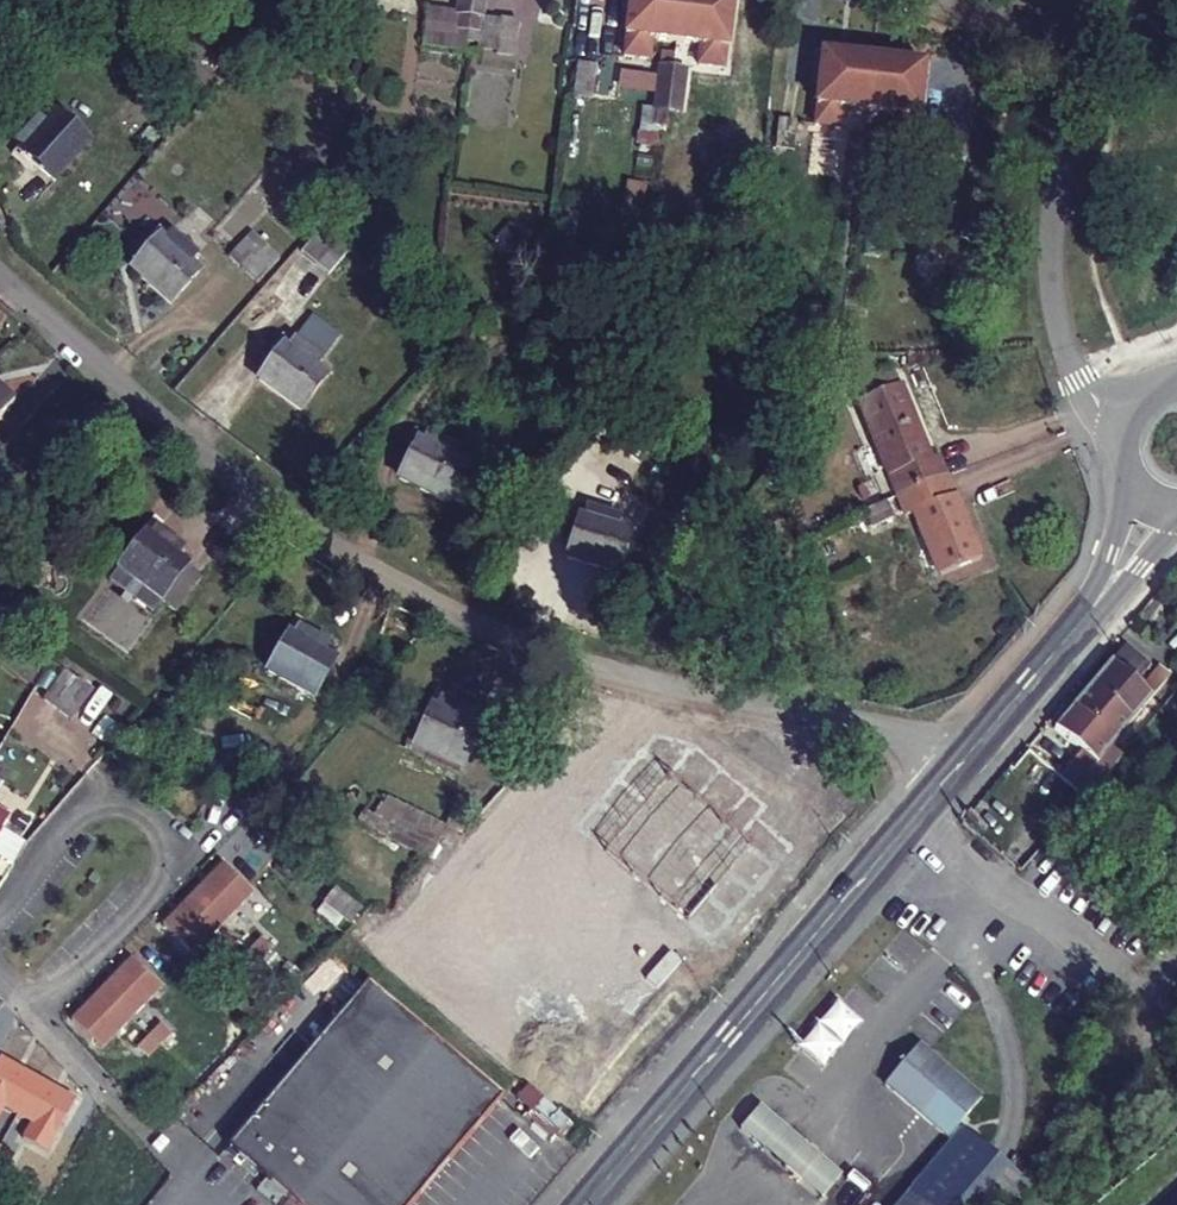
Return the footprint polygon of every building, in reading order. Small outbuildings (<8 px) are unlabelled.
[(475,0),(462,0),(461,13),(466,14),(464,30),(471,31),(475,0)] [(471,31),(480,32),(482,17),(487,17),(489,0),(475,0),(471,31)] [(683,0),(630,0),(624,57),(650,60),(652,42),(678,44),(683,0)] [(678,44),(703,47),(701,65),(726,68),(734,0),(683,0),(678,44)] [(519,54),(523,21),(507,19),(504,52),(519,54)] [(842,111),(869,115),(875,60),(821,55),(814,127),(840,130),(842,111)] [(875,60),(869,115),(893,118),(891,134),(916,138),(924,66),(897,62),(894,58),(881,57),(878,61),(875,60)] [(573,96),(596,96),(597,67),(574,66),(573,96)] [(451,99),(452,69),(400,67),(399,97),(451,99)] [(669,125),(675,70),(663,68),(658,107),(663,107),(660,123),(669,125)] [(687,72),(675,70),(669,125),(678,126),(680,109),(683,110),(687,72)] [(463,117),(497,124),(507,78),(472,72),(463,117)] [(53,109),(45,117),(35,110),(9,142),(53,179),(60,171),(64,174),(91,142),(53,109)] [(784,154),(787,124),(772,122),(768,152),(784,154)] [(859,197),(866,139),(852,138),(848,178),(852,179),(850,195),(859,197)] [(626,182),(624,206),(641,207),(643,182),(626,182)] [(256,288),(277,263),(248,238),(227,262),(256,288)] [(305,278),(327,252),(314,241),(292,267),(305,278)] [(184,261),(176,270),(172,267),(144,299),(183,333),(219,292),(184,261)] [(297,339),(289,349),(286,346),(262,379),(303,411),(335,368),(297,339)] [(857,382),(898,490),(947,472),(937,445),(928,449),(897,367),(857,382)] [(0,389),(0,423),(17,404),(0,389)] [(434,434),(429,447),(424,445),(406,480),(453,503),(476,455),(434,434)] [(947,472),(898,490),(907,512),(915,509),(940,574),(981,559),(947,472)] [(888,496),(867,506),(874,522),(896,512),(888,496)] [(588,508),(585,518),(580,517),(567,558),(616,573),(632,522),(588,508)] [(166,541),(157,553),(153,549),(131,576),(153,593),(142,607),(160,622),(171,608),(187,620),(208,594),(185,574),(194,564),(166,541)] [(120,590),(142,607),(153,593),(131,576),(120,590)] [(302,627),(296,638),(292,636),(273,673),(317,698),(337,660),(326,654),(332,643),(302,627)] [(33,678),(46,661),(16,638),(3,656),(33,678)] [(1123,647),(1074,705),(1116,741),(1170,676),(1159,668),(1142,688),(1135,682),(1148,668),(1123,647)] [(67,668),(42,698),(73,722),(97,692),(67,668)] [(445,693),(440,704),(435,702),(418,739),(465,760),(482,722),(471,718),(476,706),(445,693)] [(1079,783),(1108,749),(1114,743),(1116,741),(1074,705),(1071,708),(1053,729),(1085,757),(1070,775),(1079,783)] [(214,783),(241,801),(259,773),(231,756),(214,783)] [(736,917),(779,865),(669,773),(605,850),(689,920),(710,896),(736,917)] [(14,865),(27,841),(3,828),(11,815),(0,809),(0,857),(14,865)] [(194,896),(226,926),(256,896),(225,865),(194,896)] [(195,957),(226,926),(194,896),(165,926),(195,957)] [(131,959),(101,991),(132,1020),(162,990),(131,959)] [(506,1095),(370,980),(229,1145),(300,1204),(412,1204),(506,1095)] [(132,1020),(101,991),(72,1020),(85,1035),(80,1040),(96,1057),(102,1051),(116,1064),(130,1050),(116,1036),(132,1020)] [(822,1069),(862,1020),(837,1000),(797,1049),(822,1069)] [(1027,1187),(962,1132),(955,1126),(980,1097),(918,1043),(883,1083),(953,1142),(900,1204),(1012,1204),(1027,1187)] [(38,1079),(1,1057),(0,1059),(0,1106),(17,1115),(38,1079)] [(46,1152),(76,1101),(38,1079),(17,1115),(31,1123),(23,1138),(46,1152)] [(544,1094),(525,1116),(553,1140),(572,1118),(544,1094)] [(762,1149),(781,1126),(758,1106),(739,1129),(762,1149)] [(803,1144),(781,1126),(762,1149),(784,1167),(803,1144)] [(817,1156),(803,1144),(784,1167),(798,1179),(817,1156)] [(6,1166),(12,1152),(0,1148),(0,1164),(6,1166)] [(839,1175),(817,1156),(798,1179),(820,1198),(839,1175)]
